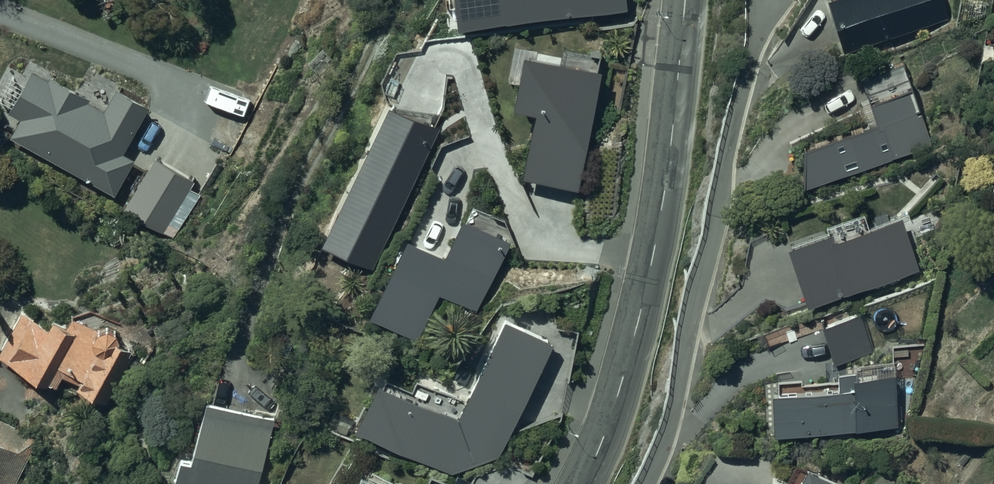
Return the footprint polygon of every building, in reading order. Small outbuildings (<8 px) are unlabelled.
[(842,51),(947,17),(942,0),(825,0),(842,51)] [(37,66),(16,103),(74,137),(62,158),(95,177),(106,159),(124,170),(130,160),(145,169),(122,208),(172,237),(202,187),(188,180),(199,161),(184,152),(175,167),(156,155),(153,159),(138,150),(159,114),(115,88),(109,98),(92,88),(94,85),(68,70),(61,80),(37,66)] [(785,234),(780,237),(803,308),(897,278),(874,206),(824,223),(822,217),(783,229),(785,234)] [(0,349),(0,356),(54,385),(63,368),(80,377),(76,384),(108,401),(133,356),(128,353),(132,346),(118,339),(119,337),(119,336),(119,335),(118,334),(118,333),(118,332),(118,331),(117,330),(117,329),(116,328),(115,327),(115,326),(114,326),(113,325),(112,324),(111,324),(110,323),(109,323),(108,323),(107,322),(106,322),(105,322),(104,322),(103,322),(102,322),(101,322),(100,323),(99,323),(98,324),(97,324),(96,325),(95,325),(94,326),(93,327),(93,328),(75,314),(68,323),(55,315),(49,326),(21,309),(0,349)] [(860,314),(821,328),(833,367),(873,354),(860,314)] [(373,381),(349,426),(451,474),(500,455),(552,340),(501,318),(464,400),(413,376),(409,384),(383,372),(378,383),(373,381)] [(776,389),(767,390),(770,434),(897,424),(894,379),(920,377),(917,342),(892,344),(894,359),(848,363),(848,369),(836,370),(836,378),(798,381),(797,375),(775,377),(776,389)] [(203,399),(186,459),(178,457),(172,483),(257,483),(273,415),(203,399)] [(36,438),(0,418),(0,483),(13,483),(36,438)] [(795,461),(782,483),(835,483),(795,461)] [(365,470),(357,483),(396,483),(365,470)]
